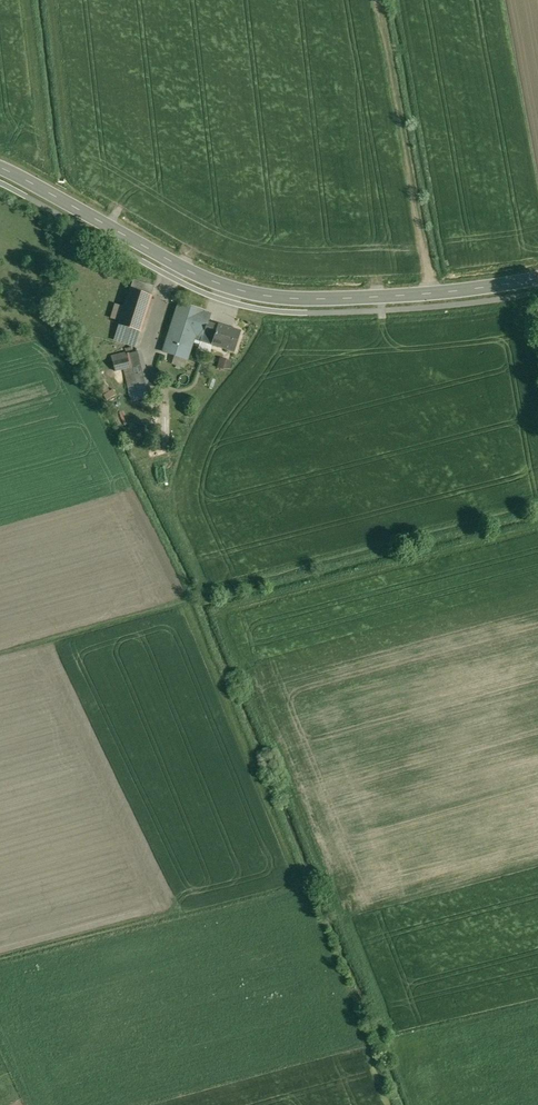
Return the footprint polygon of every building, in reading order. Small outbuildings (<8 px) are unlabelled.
[(155,287),(134,280),(115,338),(136,345),(155,287)] [(241,332),(219,325),(218,325),(208,322),(211,314),(179,304),(164,352),(187,359),(194,339),(201,341),(213,345),(213,344),(235,351),(241,332)] [(128,357),(114,361),(116,370),(131,367),(128,357)] [(219,367),(232,370),(235,360),(222,357),(219,367)]
